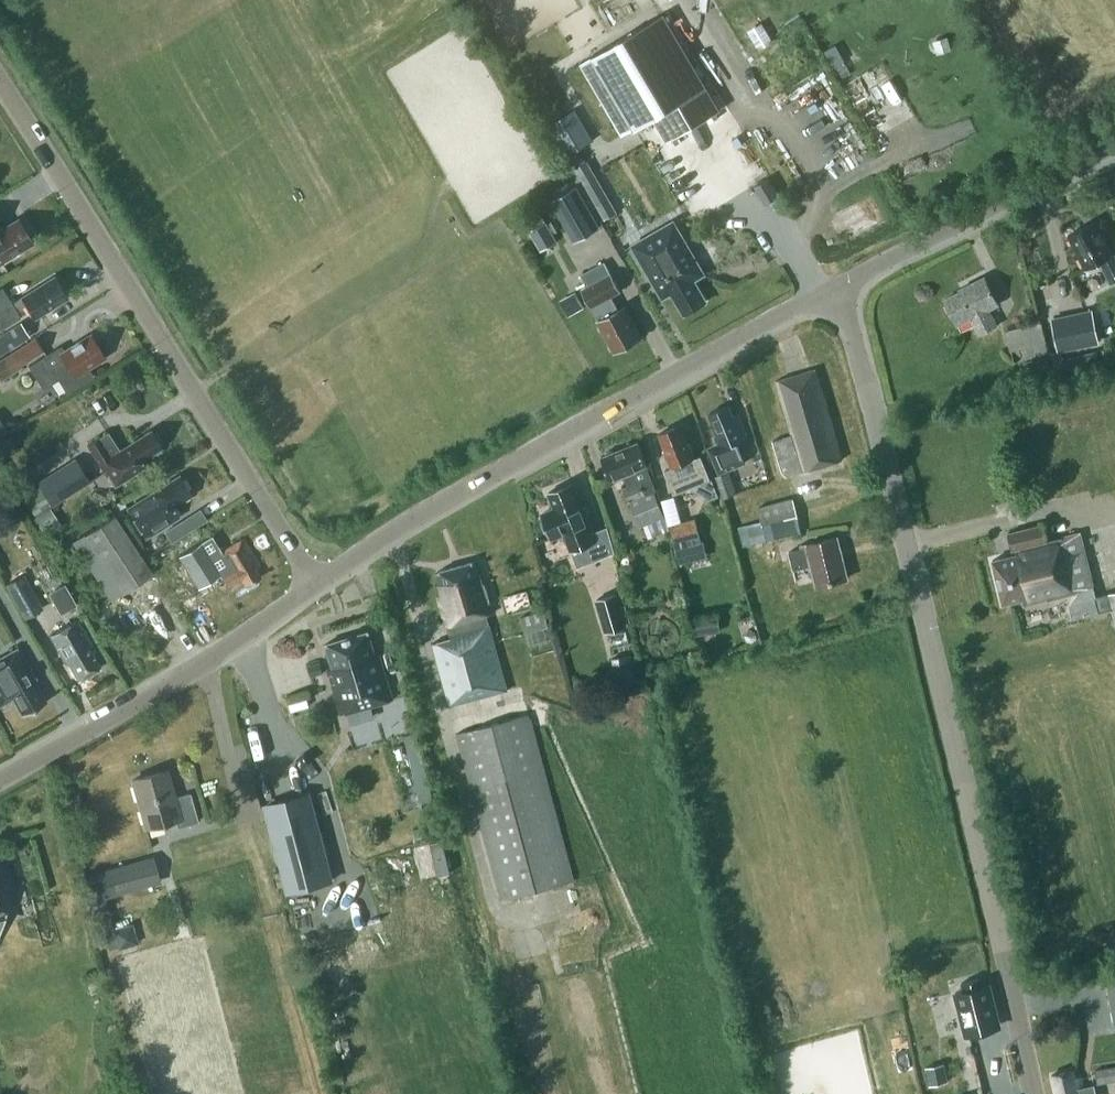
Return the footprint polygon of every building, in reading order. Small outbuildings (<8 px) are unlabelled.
[(638,127),(638,129),(650,122),(657,118),(670,140),(717,112),(660,16),(594,55),(638,127)] [(767,31),(748,45),(754,55),(774,41),(767,31)] [(573,109),(550,123),(568,154),(592,140),(573,109)] [(650,122),(638,129),(638,127),(633,130),(633,129),(607,145),(635,190),(676,165),(650,122)] [(587,161),(575,167),(604,217),(616,211),(587,161)] [(777,195),(768,179),(755,186),(764,202),(777,195)] [(551,200),(575,241),(601,226),(577,185),(551,200)] [(20,250),(18,248),(32,240),(18,218),(1,229),(0,226),(0,262),(20,250)] [(543,248),(558,239),(546,219),(531,229),(543,248)] [(673,220),(632,245),(663,297),(672,292),(684,313),(706,300),(694,279),(704,273),(673,220)] [(1113,252),(1110,254),(1093,221),(1068,234),(1086,268),(1099,261),(1109,282),(1114,279),(1114,255),(1113,252)] [(580,284),(582,288),(581,288),(614,349),(641,335),(624,304),(619,307),(612,294),(620,289),(605,261),(580,275),(583,282),(580,284)] [(37,286),(11,302),(1,287),(0,288),(0,326),(19,315),(18,314),(29,308),(34,317),(48,308),(49,305),(66,294),(55,276),(37,287),(37,286)] [(998,325),(989,309),(997,305),(983,278),(966,286),(967,289),(945,300),(956,322),(971,315),(980,334),(998,325)] [(1053,319),(1059,349),(1060,350),(1061,349),(1098,341),(1092,311),(1053,319)] [(1027,357),(1048,352),(1040,322),(1004,331),(1009,349),(1024,345),(1027,357)] [(21,323),(0,336),(0,344),(4,351),(29,336),(21,323)] [(60,377),(67,389),(92,374),(87,366),(105,356),(91,332),(61,350),(58,346),(29,364),(43,387),(60,377)] [(2,380),(23,367),(21,363),(43,350),(36,338),(0,360),(0,376),(2,380)] [(1025,376),(1047,370),(1043,358),(1022,363),(1025,376)] [(782,471),(787,474),(842,457),(816,367),(776,379),(792,434),(773,440),(782,471)] [(743,462),(736,441),(748,437),(738,412),(733,414),(730,404),(709,412),(718,435),(716,436),(722,449),(711,453),(718,472),(743,462)] [(708,499),(719,494),(712,478),(710,478),(701,455),(696,457),(690,441),(686,443),(679,425),(660,432),(667,448),(664,450),(671,467),(665,470),(675,493),(690,487),(707,496),(708,499)] [(119,448),(107,430),(87,442),(113,484),(124,477),(145,464),(141,458),(161,446),(150,428),(119,448)] [(0,440),(0,458),(16,452),(11,436),(0,440)] [(606,450),(604,454),(604,455),(603,455),(612,479),(625,474),(630,486),(625,487),(630,502),(632,501),(642,526),(665,517),(656,492),(658,491),(648,465),(649,464),(640,441),(616,450),(615,449),(612,448),(606,450)] [(51,506),(90,481),(79,462),(39,487),(51,506)] [(737,492),(730,472),(714,478),(721,498),(737,492)] [(130,510),(145,534),(177,515),(171,505),(191,493),(179,474),(128,506),(130,510)] [(573,482),(550,491),(556,508),(543,513),(552,537),(565,531),(579,566),(601,557),(591,521),(592,521),(586,506),(583,507),(573,482)] [(794,498),(758,506),(766,540),(802,532),(794,498)] [(123,499),(111,507),(118,518),(130,510),(128,506),(123,499)] [(94,503),(80,512),(84,517),(97,509),(94,503)] [(85,533),(123,590),(152,571),(114,514),(85,533)] [(691,560),(687,544),(702,540),(696,519),(671,526),(680,562),(691,560)] [(1078,532),(1047,539),(1043,523),(1007,532),(1011,548),(1013,548),(1015,553),(991,559),(1003,604),(1022,600),(1023,606),(1065,595),(1071,619),(1112,609),(1114,620),(1114,591),(1094,596),(1078,532)] [(166,547),(172,557),(199,540),(194,531),(166,547)] [(212,535),(178,556),(198,588),(222,574),(228,584),(242,576),(246,583),(260,575),(256,568),(259,565),(243,537),(221,550),(212,535)] [(848,578),(837,535),(806,542),(807,547),(790,551),(795,569),(812,564),(817,586),(848,578)] [(488,615),(493,613),(485,582),(481,583),(475,561),(437,571),(444,594),(439,596),(450,638),(434,642),(451,705),(508,689),(488,615)] [(24,577),(6,587),(25,620),(42,610),(24,577)] [(65,611),(77,604),(64,583),(52,590),(65,611)] [(627,626),(617,594),(598,600),(608,632),(627,626)] [(521,613),(525,628),(548,622),(544,606),(521,613)] [(720,612),(694,613),(695,633),(722,631),(720,612)] [(65,659),(67,658),(79,679),(101,666),(89,645),(92,644),(78,619),(51,634),(65,659)] [(378,653),(374,654),(367,631),(326,643),(333,668),(329,669),(342,712),(391,698),(378,653)] [(13,697),(22,713),(47,700),(37,683),(39,682),(19,646),(0,656),(0,704),(13,697)] [(631,654),(612,658),(617,685),(636,682),(631,654)] [(314,674),(323,671),(321,664),(312,666),(314,674)] [(503,899),(573,880),(529,715),(458,734),(503,899)] [(417,736),(405,739),(422,803),(434,800),(417,736)] [(147,826),(179,817),(181,825),(197,821),(190,793),(174,797),(167,769),(134,778),(147,826)] [(309,794),(267,805),(289,891),(332,880),(309,794)] [(13,897),(14,896),(15,895),(16,894),(16,893),(16,892),(16,890),(16,889),(15,888),(15,887),(14,887),(12,886),(11,886),(6,871),(9,871),(5,858),(0,859),(0,931),(11,897),(13,897)] [(88,876),(94,898),(158,880),(152,858),(88,876)] [(113,928),(119,949),(138,943),(132,923),(113,928)] [(996,1017),(992,1001),(993,1000),(989,985),(983,987),(980,978),(961,982),(964,991),(955,993),(966,1036),(988,1030),(985,1019),(996,1017)] [(1095,1071),(1097,1085),(1114,1083),(1114,1068),(1095,1071)] [(1083,1078),(1078,1079),(1074,1080),(1072,1071),(1051,1076),(1055,1093),(1086,1093),(1083,1078)]
